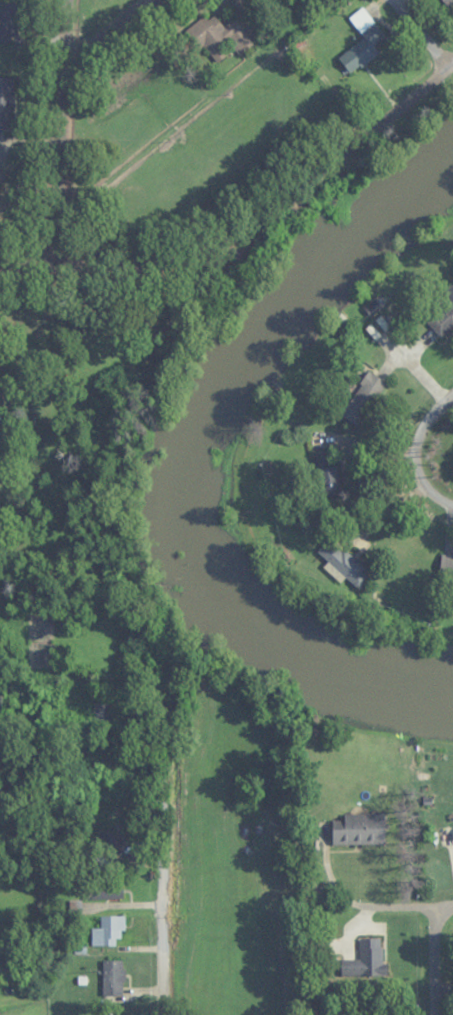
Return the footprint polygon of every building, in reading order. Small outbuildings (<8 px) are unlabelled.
[(380,54),(373,43),(384,37),(365,7),(350,17),(364,39),(339,56),(350,73),(380,54)] [(186,30),(205,58),(230,41),(239,55),(254,45),(236,18),(224,27),(214,12),(186,30)] [(14,127),(15,77),(0,77),(0,126),(14,127)] [(9,183),(0,173),(0,190),(9,183)] [(422,314),(440,338),(452,328),(452,290),(422,314)] [(360,427),(387,382),(369,371),(341,415),(360,427)] [(333,451),(316,453),(320,496),(340,494),(337,466),(334,466),(333,451)] [(331,538),(318,552),(357,589),(370,574),(331,538)] [(446,556),(445,579),(452,580),(452,556),(446,556)] [(344,815),(344,824),(332,824),(332,845),(385,844),(385,814),(344,815)] [(101,835),(101,868),(122,868),(122,835),(101,835)] [(84,882),(84,899),(122,899),(122,882),(84,882)] [(92,929),(92,946),(117,946),(117,938),(125,938),(125,916),(101,916),(101,929),(92,929)] [(383,939),(359,939),(359,978),(383,978),(383,939)] [(104,992),(125,992),(125,961),(104,961),(104,992)]
